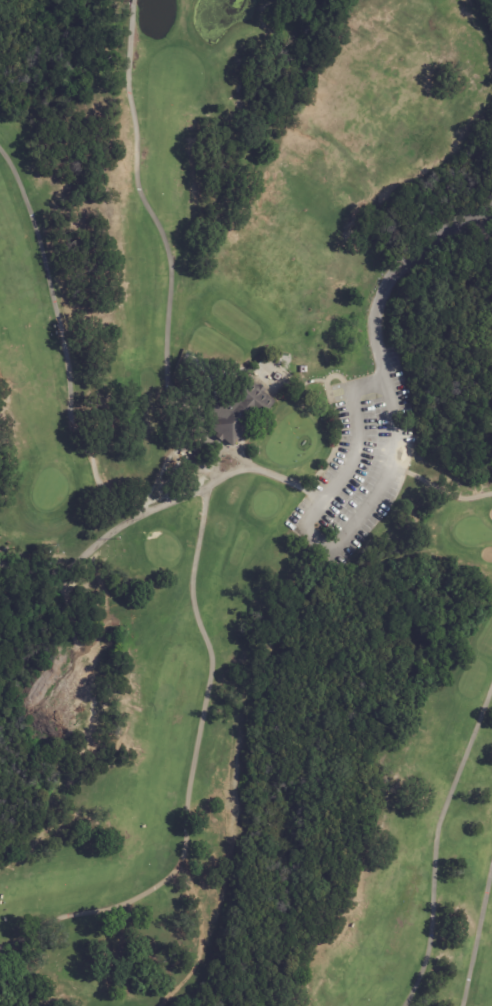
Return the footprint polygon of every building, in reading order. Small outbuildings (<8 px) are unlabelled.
[(273,401),(246,377),(202,420),(231,446),(273,401)]
